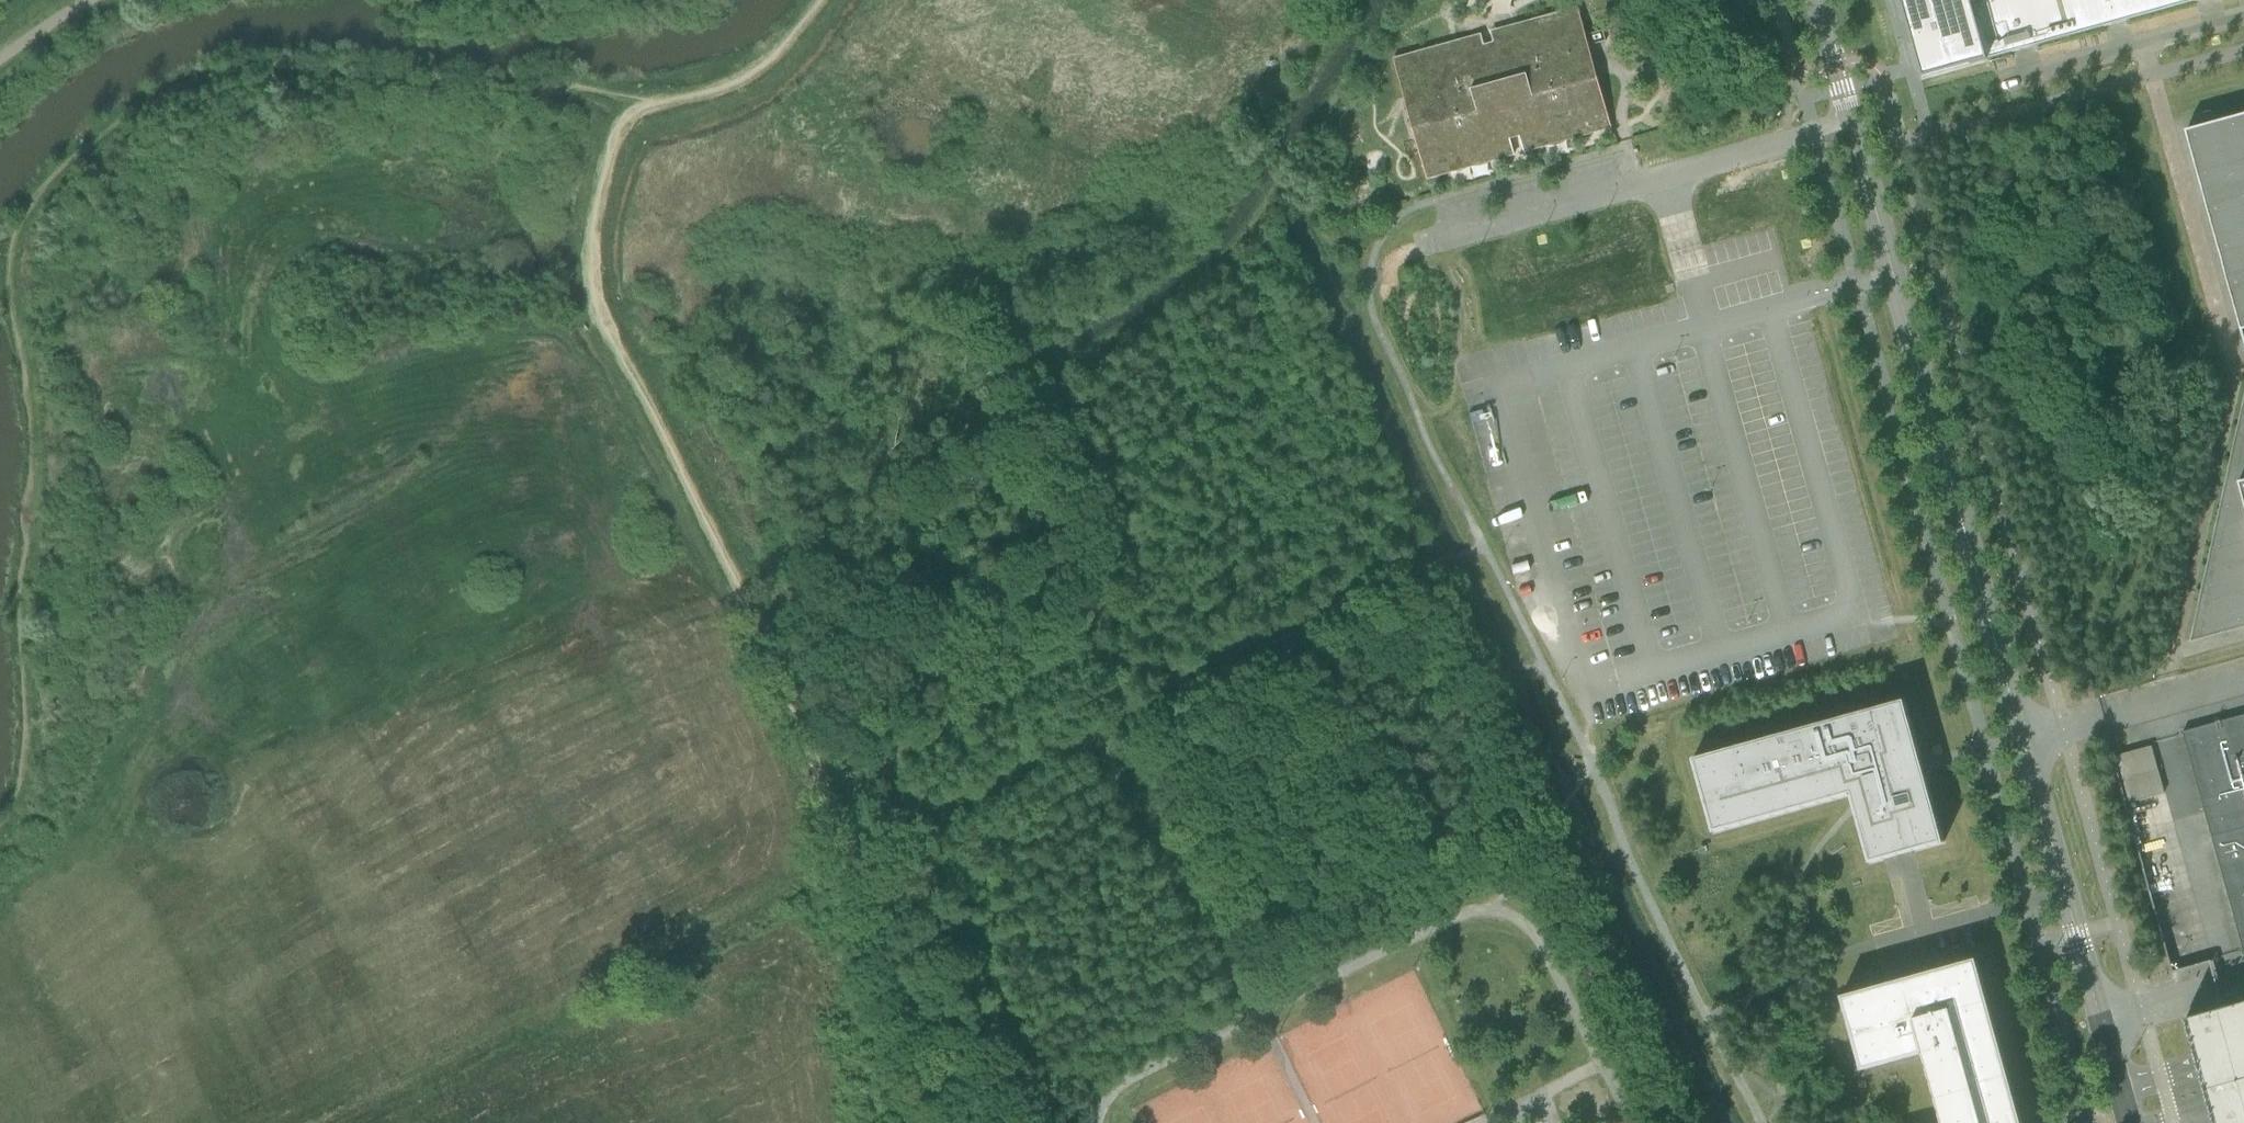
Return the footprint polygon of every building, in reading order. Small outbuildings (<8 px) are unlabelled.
[(1910,32),(1913,44),(1922,79),(1987,61),(1987,60),(2087,32),(2203,0),(1901,0),(1910,32)] [(1427,180),(1428,179),(1427,173),(1513,149),(1510,138),(1519,135),(1522,147),(1609,123),(1610,129),(1612,128),(1597,77),(1596,77),(1596,78),(1592,80),(1589,69),(1586,59),(1591,58),(1591,59),(1592,59),(1578,7),(1576,7),(1578,14),(1492,37),(1493,43),(1484,46),(1483,40),(1396,64),(1395,58),(1393,58),(1407,110),(1409,110),(1409,109),(1413,108),(1421,138),(1417,140),(1417,139),(1415,139),(1427,180)] [(2185,131),(2243,343),(2243,114),(2185,131)] [(2192,640),(2243,625),(2243,405),(2192,640)] [(1869,864),(1943,843),(1904,700),(1692,759),(1713,833),(1850,795),(1852,803),(1869,864)] [(2243,952),(2243,716),(2225,721),(2183,733),(2183,734),(2202,801),(2243,952)] [(2129,803),(2164,793),(2151,746),(2116,756),(2129,803)] [(2012,1095),(2013,1095),(1976,959),(1931,971),(1931,972),(1885,985),(1885,984),(1840,996),(1861,1071),(1924,1053),(1937,1102),(1943,1122),(2020,1122),(2012,1095)] [(2211,1121),(2212,1122),(2243,1122),(2243,1002),(2183,1019),(2196,1067),(2211,1121)]
